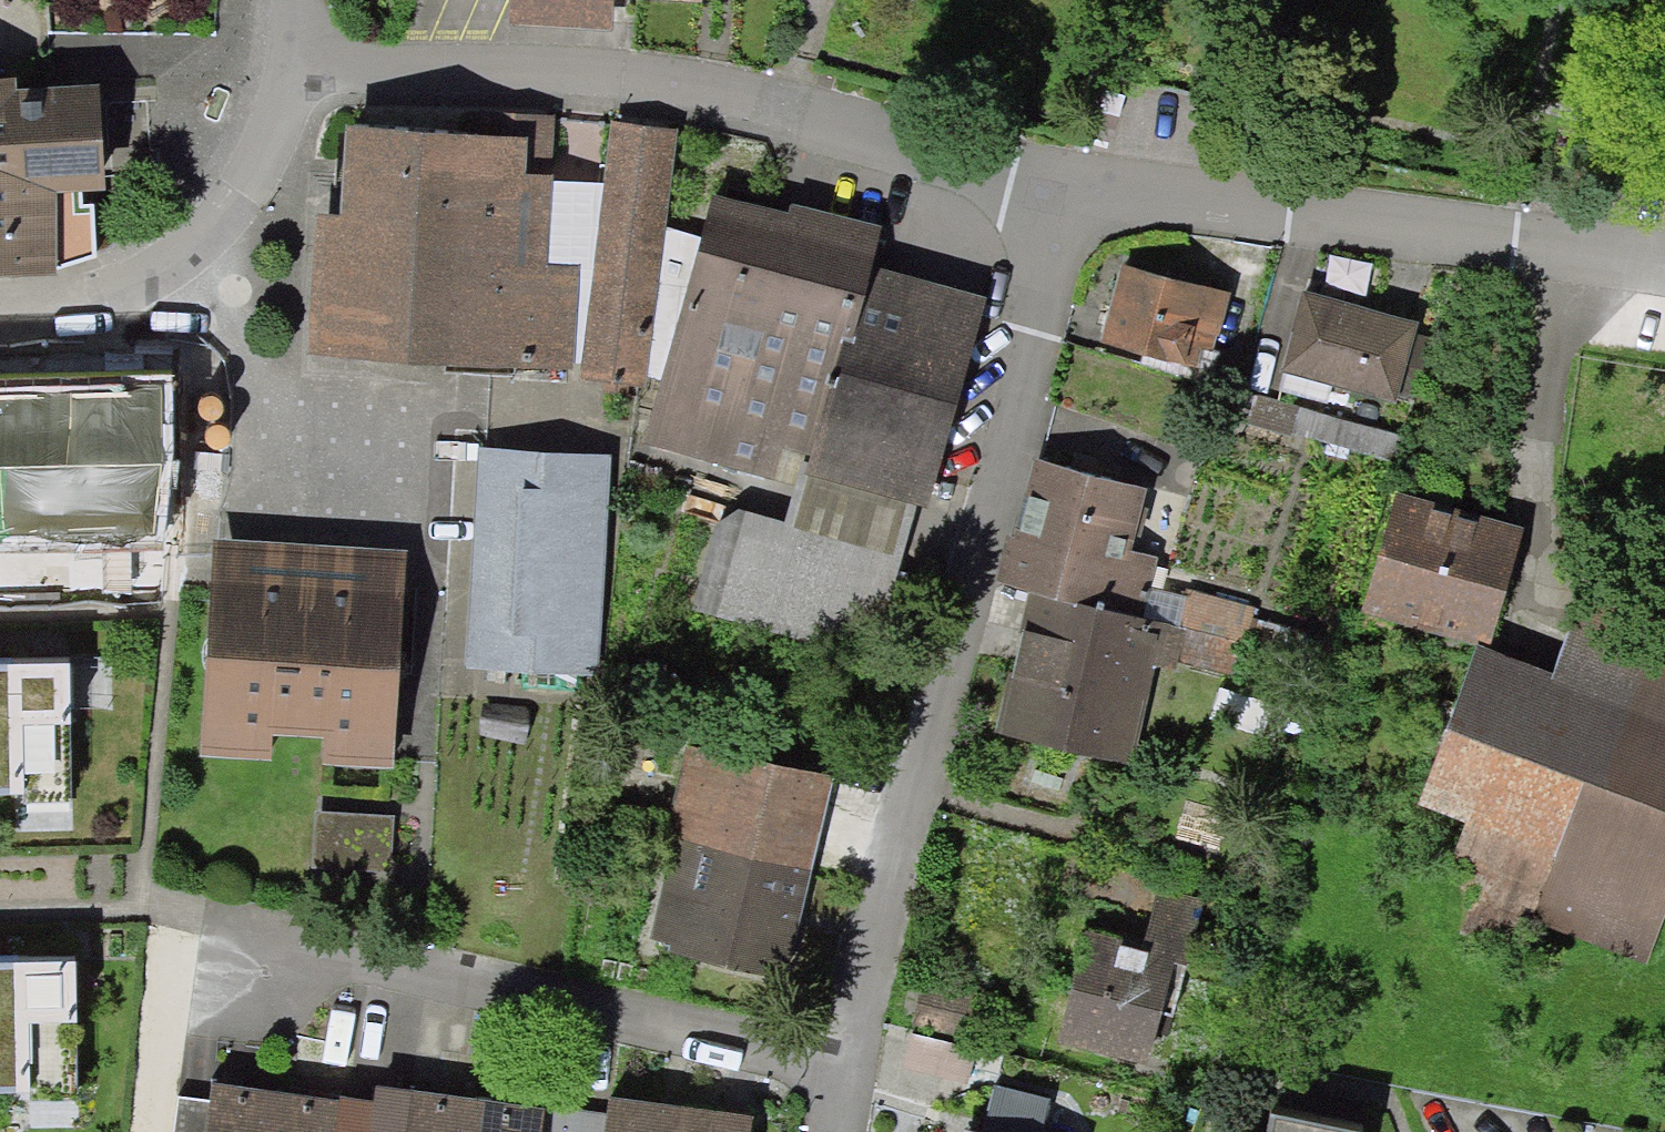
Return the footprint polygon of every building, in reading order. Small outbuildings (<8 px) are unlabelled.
[(47,32),(212,33),(214,0),(47,0),(47,32)] [(511,11),(610,17),(611,0),(512,0),(511,11)] [(44,278),(91,262),(88,209),(43,212),(43,187),(89,187),(89,97),(43,98),(5,98),(5,87),(0,87),(0,278),(44,278)] [(678,132),(613,124),(605,182),(583,363),(581,379),(646,387),(648,372),(665,229),(678,132)] [(528,135),(348,125),(343,216),(316,215),(308,358),(574,373),(575,363),(580,265),(547,263),(551,182),(551,178),(526,176),(528,135)] [(583,363),(605,182),(551,182),(547,263),(580,265),(575,363),(583,363)] [(786,215),(715,194),(703,237),(662,379),(644,443),(796,487),(786,522),(718,503),(686,612),(872,665),(917,505),(926,508),(987,298),(873,265),(883,229),(789,203),(786,215)] [(703,237),(665,229),(648,372),(662,379),(703,237)] [(1219,296),(1120,268),(1100,342),(1175,363),(1182,341),(1204,348),(1219,296)] [(1276,385),(1322,398),(1326,384),(1388,402),(1410,326),(1299,294),(1277,370),(1280,371),(1276,385)] [(1285,408),(1253,399),(1246,422),(1279,431),(1285,408)] [(587,465),(500,460),(486,656),(573,662),(587,465)] [(1170,500),(1034,463),(1001,585),(1030,593),(994,726),(1126,761),(1154,657),(1235,679),(1253,614),(1186,595),(1183,603),(1145,593),(1170,500)] [(1391,501),(1361,605),(1484,641),(1515,537),(1391,501)] [(398,588),(207,575),(195,748),(262,753),(264,725),(319,729),(317,756),(386,761),(398,588)] [(1664,897),(1664,649),(1589,621),(1562,693),(1470,659),(1420,793),(1478,815),(1460,864),(1651,935),(1664,897)] [(69,786),(67,658),(0,659),(0,787),(20,787),(21,801),(69,800),(69,786)] [(528,705),(483,702),(480,739),(525,742),(528,705)] [(654,941),(771,969),(817,778),(690,747),(663,860),(673,862),(654,941)] [(310,860),(380,865),(383,819),(313,815),(310,860)] [(1152,897),(1137,952),(1082,937),(1054,1037),(1141,1061),(1153,1014),(1168,1018),(1198,909),(1152,897)] [(75,1084),(72,956),(0,957),(0,1085),(26,1085),(27,1099),(75,1098),(75,1084)] [(173,1086),(167,1131),(268,1131),(272,1099),(173,1086)] [(371,1113),(369,1131),(470,1131),(473,1106),(374,1092),(371,1113)] [(371,1113),(272,1099),(268,1131),(369,1131),(371,1113)] [(674,1114),(575,1101),(572,1119),(571,1131),(672,1131),(674,1114)] [(473,1106),(470,1131),(571,1131),(572,1119),(473,1106)] [(1357,1126),(1264,1109),(1260,1131),(1356,1131),(1357,1126)] [(674,1114),(672,1131),(742,1131),(743,1124),(674,1114)]
